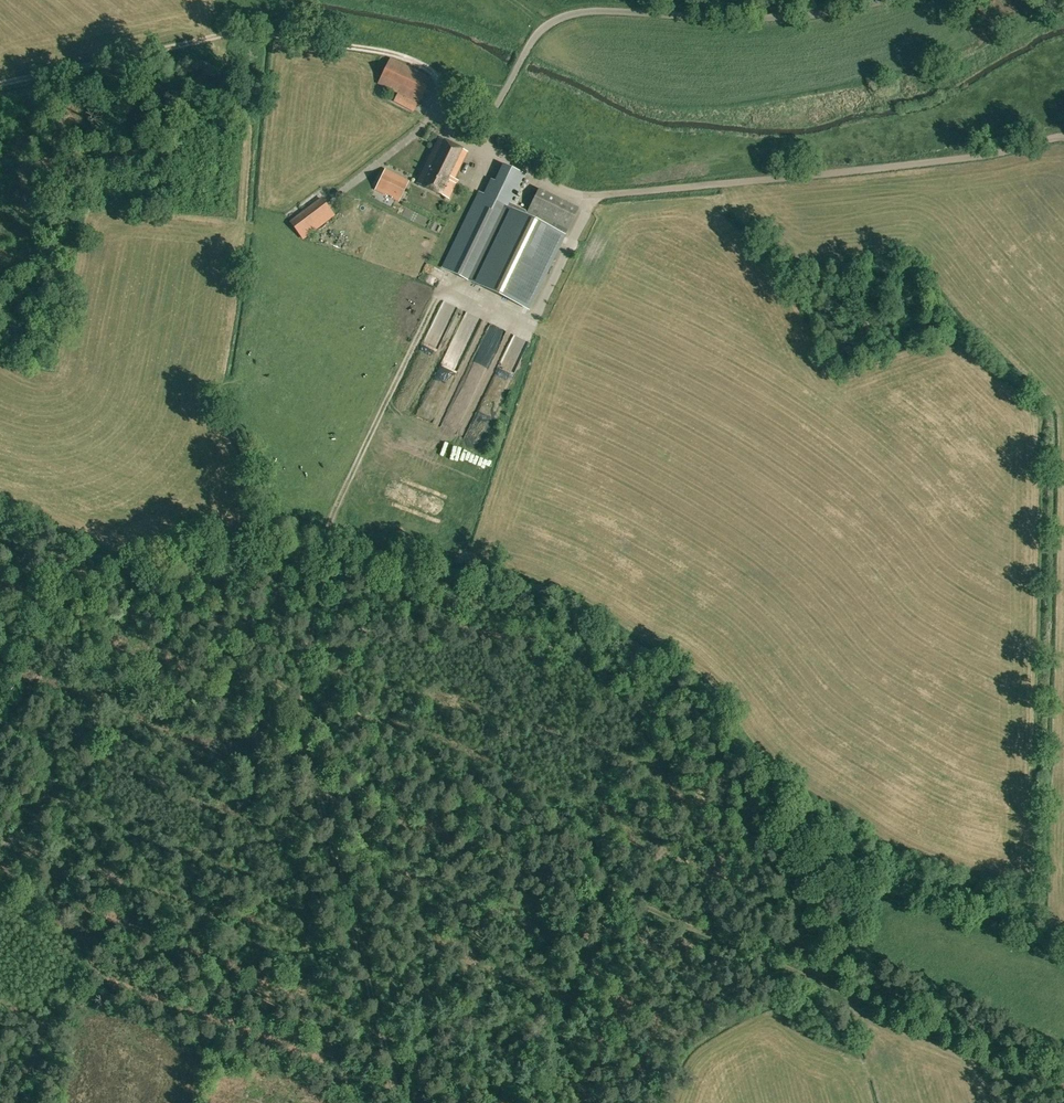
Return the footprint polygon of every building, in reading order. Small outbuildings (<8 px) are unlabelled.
[(391,59),(379,83),(418,102),(429,78),(391,59)] [(394,101),(413,111),(417,104),(398,94),(394,101)] [(417,183),(448,199),(457,180),(454,178),(467,151),(439,137),(417,183)] [(488,196),(479,192),(443,267),(475,283),(512,208),(510,207),(525,175),(504,164),(488,196)] [(375,190),(399,201),(409,181),(385,169),(375,190)] [(565,233),(578,208),(539,189),(527,213),(565,233)] [(321,198),(291,222),(303,238),(334,215),(321,198)] [(475,283),(528,308),(563,235),(511,210),(475,283)] [(489,333),(501,340),(507,330),(495,324),(489,333)] [(453,394),(472,343),(458,338),(439,389),(453,394)] [(478,423),(468,443),(481,449),(491,429),(478,423)]
